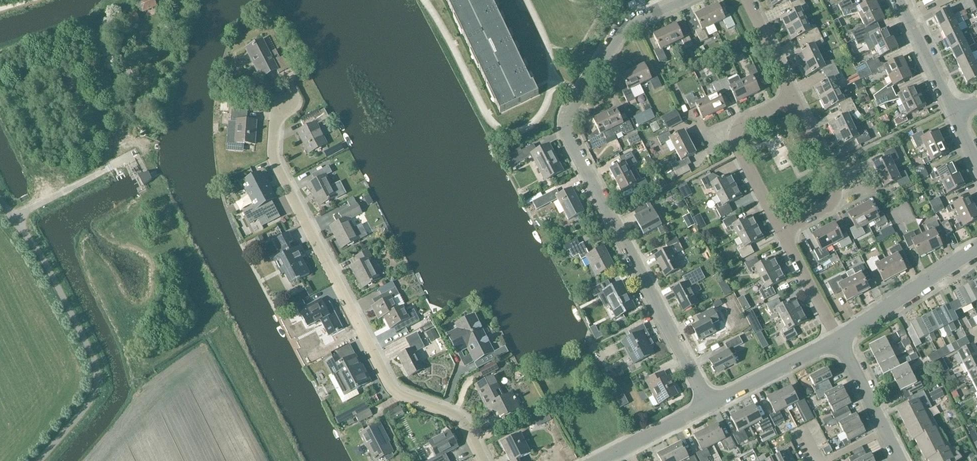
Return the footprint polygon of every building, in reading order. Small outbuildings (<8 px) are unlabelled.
[(154,0),(137,0),(143,13),(157,7),(154,0)] [(446,1),(454,17),(457,16),(466,34),(463,35),(471,52),(474,51),(483,69),(479,70),(487,87),(490,85),(499,103),(496,105),(500,114),(539,95),(533,84),(531,85),(491,0),(448,0),(446,1)] [(803,0),(791,6),(794,12),(781,18),(787,29),(806,20),(803,13),(808,9),(803,0)] [(842,11),(852,6),(849,1),(852,0),(846,0),(839,5),(842,11)] [(858,14),(861,19),(879,11),(874,1),(854,10),(852,6),(842,11),(845,17),(858,14)] [(707,10),(714,26),(724,21),(728,31),(736,27),(730,15),(724,18),(718,5),(707,10)] [(935,16),(940,28),(962,17),(960,13),(953,16),(950,9),(935,16)] [(710,36),(707,29),(714,26),(707,10),(695,16),(701,29),(695,32),(701,44),(709,40),(707,37),(710,36)] [(855,40),(866,35),(864,31),(884,21),(879,11),(861,19),(864,26),(853,34),(850,36),(853,41),(855,40)] [(125,18),(128,25),(140,21),(137,13),(125,18)] [(965,22),(962,17),(940,28),(946,39),(960,32),(957,25),(965,22)] [(787,29),(792,40),(805,34),(808,41),(820,35),(816,26),(809,27),(806,20),(787,29)] [(665,30),(672,45),(681,40),(686,50),(693,46),(687,35),(682,37),(676,25),(665,30)] [(667,59),(662,49),(672,45),(665,30),(653,36),(659,48),(654,51),(659,63),(667,59)] [(893,40),(888,30),(868,39),(866,35),(855,40),(858,46),(873,42),(875,48),(893,40)] [(964,38),(960,32),(946,39),(951,50),(973,40),(971,35),(964,38)] [(811,47),(795,54),(801,66),(820,56),(817,50),(824,43),(820,35),(808,41),(811,47)] [(878,55),(867,63),(870,69),(880,64),(878,59),(898,50),(893,40),(875,48),(878,55)] [(951,50),(954,56),(956,62),(971,54),(968,48),(975,45),(973,40),(951,50)] [(263,41),(246,50),(261,77),(276,69),(279,74),(286,70),(276,51),(269,54),(263,41)] [(959,67),(962,73),(976,65),(976,60),(974,61),(971,54),(956,62),(959,67)] [(801,66),(806,77),(822,69),(825,75),(837,70),(833,62),(823,63),(820,56),(801,66)] [(870,69),(873,75),(886,71),(889,77),(907,68),(902,58),(882,68),(880,64),(870,69)] [(645,65),(633,70),(640,85),(649,80),(654,90),(661,87),(655,75),(650,77),(645,65)] [(748,98),(760,92),(754,79),(759,76),(754,65),(746,69),(751,78),(741,83),(748,98)] [(976,79),(976,65),(962,73),(967,84),(976,79)] [(131,83),(141,80),(137,68),(127,71),(131,83)] [(891,88),(912,78),(907,68),(889,77),(892,83),(881,92),(874,97),(876,101),(894,93),(891,88)] [(633,70),(621,76),(627,88),(622,91),(627,103),(635,99),(645,95),(640,85),(633,70)] [(841,78),(837,70),(825,75),(828,81),(815,88),(820,99),(839,90),(836,83),(841,78)] [(731,91),(737,103),(748,98),(741,83),(738,77),(729,81),(727,78),(720,82),(725,93),(731,91)] [(720,96),(725,93),(720,82),(712,85),(717,94),(707,99),(714,114),(726,108),(720,96)] [(894,93),(876,101),(879,107),(887,103),(900,100),(903,106),(921,97),(916,87),(896,97),(894,93)] [(839,104),(842,110),(854,105),(849,96),(842,97),(839,90),(820,99),(825,110),(839,104)] [(694,98),(692,94),(685,98),(691,110),(696,107),(703,119),(714,114),(707,99),(699,103),(696,97),(694,98)] [(926,107),(921,97),(903,106),(906,112),(895,121),(898,126),(909,121),(906,116),(926,107)] [(228,113),(229,102),(219,101),(219,112),(228,113)] [(858,113),(854,105),(842,110),(845,117),(829,124),(835,136),(854,126),(850,119),(858,113)] [(329,118),(325,109),(301,121),(305,129),(298,132),(309,153),(327,144),(317,125),(329,118)] [(616,109),(605,115),(612,130),(615,136),(621,133),(625,135),(626,134),(634,131),(628,119),(622,122),(616,109)] [(229,123),(228,135),(236,135),(236,143),(255,145),(257,122),(246,121),(247,111),(232,110),(231,123),(229,123)] [(651,111),(645,114),(649,122),(655,119),(651,111)] [(667,129),(681,122),(676,111),(662,118),(667,129)] [(594,137),(588,140),(592,149),(599,146),(599,147),(607,144),(605,141),(615,136),(612,130),(605,115),(597,118),(593,120),(599,133),(594,136),(594,137)] [(857,133),(854,126),(835,136),(840,147),(856,139),(859,146),(870,140),(866,131),(857,133)] [(669,132),(657,138),(661,145),(671,140),(676,150),(690,142),(684,131),(672,137),(669,132)] [(943,143),(937,131),(925,138),(922,132),(912,137),(916,147),(924,144),(927,150),(943,143)] [(637,133),(628,138),(627,140),(630,146),(641,141),(637,133)] [(676,162),(671,164),(679,178),(690,173),(687,166),(691,164),(688,158),(696,154),(690,142),(676,150),(680,158),(675,160),(676,162)] [(927,150),(930,157),(923,160),(925,165),(948,154),(943,143),(927,150)] [(545,180),(563,170),(550,146),(537,152),(534,145),(511,157),(515,165),(533,155),(545,180)] [(873,166),(878,176),(895,168),(892,161),(899,158),(894,148),(880,155),(883,161),(873,166)] [(610,170),(616,182),(630,174),(627,168),(636,163),(630,152),(619,158),(622,164),(610,170)] [(959,175),(953,164),(930,176),(932,180),(939,177),(942,183),(959,175)] [(929,177),(923,165),(913,170),(919,181),(929,177)] [(326,176),(308,185),(319,206),(337,197),(337,199),(345,195),(339,184),(333,188),(326,176),(332,173),(328,167),(323,170),(326,176)] [(899,175),(895,168),(878,176),(884,188),(897,182),(899,187),(911,182),(906,171),(899,175)] [(630,174),(616,182),(622,193),(634,187),(637,192),(649,186),(644,178),(641,180),(636,171),(630,174)] [(149,174),(138,176),(144,187),(152,180),(149,174)] [(260,174),(243,183),(254,205),(243,211),(250,224),(258,220),(262,227),(269,223),(264,213),(275,208),(271,201),(276,199),(270,188),(268,189),(260,174)] [(735,186),(730,175),(717,182),(713,175),(701,181),(707,191),(714,190),(717,196),(735,186)] [(942,183),(946,190),(938,194),(940,198),(964,187),(959,175),(942,183)] [(684,186),(678,189),(684,200),(691,196),(688,189),(685,190),(684,186)] [(717,196),(721,202),(715,208),(721,218),(733,212),(728,204),(741,197),(735,186),(717,196)] [(538,194),(523,202),(525,206),(532,202),(537,210),(557,199),(569,220),(584,212),(572,188),(559,195),(556,189),(540,198),(538,194)] [(347,201),(351,208),(334,216),(337,224),(330,227),(342,248),(359,239),(366,235),(361,226),(354,229),(349,220),(361,213),(353,197),(347,201)] [(975,208),(969,197),(946,209),(948,213),(955,210),(958,216),(975,208)] [(929,203),(935,214),(945,210),(939,198),(929,203)] [(859,209),(868,224),(874,221),(877,228),(887,223),(882,213),(877,215),(870,203),(859,209)] [(652,207),(634,217),(644,235),(657,228),(662,226),(652,207)] [(962,223),(955,226),(957,231),(976,221),(976,213),(975,208),(958,216),(962,223)] [(865,234),(861,228),(868,224),(859,209),(848,214),(855,227),(850,229),(855,240),(865,234)] [(728,232),(735,231),(739,237),(757,228),(751,217),(738,224),(734,216),(723,222),(728,232)] [(923,236),(931,252),(942,247),(936,235),(941,232),(937,222),(927,226),(930,233),(923,236)] [(942,224),(947,235),(953,232),(948,222),(942,224)] [(824,230),(832,245),(838,242),(842,249),(852,244),(846,234),(841,236),(835,224),(824,230)] [(763,239),(757,228),(739,237),(742,243),(737,249),(742,259),(754,252),(750,245),(763,239)] [(708,229),(701,232),(703,238),(711,234),(708,229)] [(829,255),(826,249),(832,245),(824,230),(813,235),(819,248),(814,250),(819,261),(829,255)] [(913,232),(903,237),(908,248),(914,245),(919,258),(931,252),(923,236),(917,239),(913,232)] [(286,266),(287,269),(294,282),(297,281),(298,282),(301,280),(301,279),(310,274),(299,254),(303,252),(299,246),(292,250),(289,244),(292,243),(287,234),(275,240),(282,254),(274,259),(279,269),(286,266)] [(262,235),(254,239),(257,245),(265,241),(262,235)] [(669,249),(655,256),(666,276),(681,268),(675,256),(683,251),(677,238),(666,243),(669,249)] [(572,242),(564,247),(566,252),(569,250),(573,257),(579,254),(582,260),(586,258),(590,265),(595,275),(603,272),(613,266),(603,248),(589,255),(586,250),(587,250),(583,243),(574,248),(572,242)] [(887,261),(891,269),(895,277),(906,271),(902,264),(907,261),(899,246),(890,251),(893,258),(887,261)] [(360,262),(351,267),(362,288),(380,279),(369,258),(372,257),(369,251),(358,257),(360,262)] [(779,269),(773,258),(760,265),(756,257),(745,263),(750,273),(757,272),(761,279),(779,269)] [(877,270),(884,282),(895,277),(891,269),(887,261),(881,264),(877,257),(867,262),(872,273),(877,270)] [(853,270),(846,273),(850,280),(858,296),(869,290),(865,283),(871,280),(863,265),(853,270)] [(698,269),(689,275),(692,280),(673,290),(684,311),(699,304),(690,287),(704,280),(698,269)] [(761,279),(764,285),(759,290),(764,300),(776,294),(772,287),(785,280),(779,269),(761,279)] [(830,282),(827,283),(834,296),(842,291),(847,302),(858,296),(850,280),(844,283),(840,276),(830,282)] [(379,320),(384,317),(403,307),(404,306),(392,282),(386,285),(381,287),(377,289),(384,301),(372,307),(379,320)] [(617,317),(634,308),(621,283),(609,289),(607,284),(594,291),(597,298),(605,294),(617,317)] [(971,305),(976,302),(976,292),(973,284),(963,289),(971,305)] [(961,310),(971,305),(963,289),(953,294),(957,301),(961,310)] [(801,311),(795,299),(782,306),(778,298),(767,304),(771,314),(779,313),(783,320),(801,311)] [(327,309),(321,299),(299,311),(308,327),(321,320),(329,336),(342,329),(331,307),(327,309)] [(303,300),(295,304),(298,309),(305,305),(303,300)] [(941,309),(940,310),(948,326),(950,329),(952,333),(957,330),(953,323),(958,321),(954,313),(961,310),(957,301),(951,305),(941,309)] [(384,317),(390,329),(402,323),(405,329),(420,321),(414,310),(407,314),(403,307),(384,317)] [(700,323),(692,327),(700,341),(715,333),(712,326),(719,322),(713,310),(697,318),(700,323)] [(930,315),(938,331),(948,326),(940,310),(930,315)] [(753,311),(745,315),(749,324),(757,320),(753,311)] [(806,322),(801,311),(783,320),(786,326),(781,331),(786,341),(797,336),(794,328),(806,322)] [(936,340),(933,333),(938,331),(930,315),(921,320),(929,336),(932,342),(936,340)] [(968,322),(971,329),(976,326),(973,319),(968,322)] [(921,320),(911,325),(919,341),(929,336),(921,320)] [(459,330),(450,334),(459,352),(468,348),(479,369),(509,353),(506,347),(493,353),(477,321),(468,325),(466,321),(456,325),(459,330)] [(432,323),(419,330),(421,334),(434,327),(432,323)] [(643,324),(629,332),(632,338),(625,341),(636,362),(653,354),(649,346),(653,344),(643,324)] [(435,329),(427,333),(431,342),(439,338),(435,329)] [(398,357),(408,377),(424,369),(415,352),(425,348),(417,333),(405,339),(411,350),(398,357)] [(761,333),(755,336),(759,343),(764,340),(761,333)] [(739,336),(725,343),(729,351),(710,361),(716,373),(735,364),(732,358),(738,355),(734,349),(743,345),(739,336)] [(956,342),(960,349),(969,344),(966,337),(956,342)] [(869,346),(874,356),(890,348),(885,338),(869,346)] [(951,345),(955,352),(960,349),(956,342),(951,345)] [(963,363),(976,356),(976,352),(974,345),(958,353),(963,363)] [(941,349),(937,352),(941,359),(950,354),(946,347),(941,349)] [(874,356),(879,366),(895,358),(890,348),(874,356)] [(936,361),(941,359),(937,352),(932,354),(936,361)] [(931,364),(936,361),(932,354),(927,357),(931,364)] [(365,372),(364,372),(355,356),(342,363),(338,356),(327,362),(334,376),(339,373),(345,384),(342,386),(346,395),(370,383),(365,372)] [(963,363),(968,373),(976,368),(976,356),(963,363)] [(900,368),(895,358),(879,366),(884,376),(891,372),(900,368)] [(495,363),(480,371),(483,378),(498,370),(495,363)] [(891,372),(896,382),(912,374),(907,364),(900,368),(891,372)] [(968,373),(972,383),(976,380),(976,368),(968,373)] [(828,380),(832,378),(827,369),(810,378),(814,385),(812,386),(816,393),(831,385),(828,380)] [(673,381),(670,376),(667,378),(664,372),(646,382),(659,405),(677,395),(671,383),(673,381)] [(912,374),(896,382),(901,392),(909,388),(912,394),(923,388),(920,382),(917,384),(912,374)] [(476,386),(487,408),(489,407),(496,421),(520,410),(512,394),(503,398),(493,377),(476,386)] [(620,383),(612,387),(622,405),(629,401),(620,383)] [(834,390),(831,385),(816,393),(819,400),(825,397),(829,404),(846,395),(842,386),(834,390)] [(779,393),(787,408),(794,404),(804,423),(814,418),(803,398),(798,401),(791,387),(779,393)] [(940,389),(929,394),(933,402),(944,397),(940,389)] [(918,401),(898,411),(913,441),(915,439),(932,429),(923,412),(932,407),(924,391),(915,395),(918,401)] [(785,421),(780,412),(787,408),(779,393),(768,399),(775,413),(770,416),(775,426),(785,421)] [(851,405),(846,395),(829,404),(833,412),(831,413),(834,420),(850,412),(847,407),(851,405)] [(366,403),(335,419),(338,425),(355,416),(369,409),(366,403)] [(389,411),(394,419),(404,413),(400,405),(389,411)] [(754,406),(742,411),(750,427),(757,423),(762,433),(772,428),(766,417),(761,420),(754,406)] [(355,416),(358,423),(372,416),(369,409),(355,416)] [(748,440),(743,431),(750,427),(742,411),(731,417),(738,432),(733,435),(738,445),(748,440)] [(852,417),(850,412),(834,420),(838,426),(840,425),(843,433),(861,424),(856,415),(852,417)] [(549,415),(541,419),(544,425),(552,421),(549,415)] [(727,448),(729,451),(736,448),(730,436),(725,439),(717,424),(706,430),(714,445),(720,442),(724,449),(727,448)] [(866,433),(861,424),(843,433),(846,439),(842,441),(845,447),(851,443),(850,441),(866,433)] [(361,435),(375,460),(384,456),(386,460),(387,460),(393,458),(391,452),(392,452),(386,439),(387,438),(381,425),(361,435)] [(926,460),(928,459),(945,450),(935,428),(932,429),(915,439),(926,460)] [(696,453),(700,460),(709,460),(707,457),(711,456),(707,449),(714,445),(706,430),(694,436),(702,451),(696,453)] [(773,431),(765,435),(768,440),(776,436),(773,431)] [(428,460),(449,460),(445,453),(457,446),(450,432),(429,443),(436,457),(428,460)] [(519,459),(531,453),(521,433),(501,444),(510,460),(520,460),(519,459)] [(694,455),(688,458),(681,443),(669,449),(675,460),(682,460),(683,460),(697,460),(694,455)] [(832,452),(829,446),(823,450),(825,455),(832,452)] [(776,460),(795,460),(788,448),(781,451),(782,453),(774,457),(776,460)] [(658,455),(661,460),(675,460),(669,449),(658,455)] [(929,460),(954,460),(948,449),(945,450),(928,459),(929,460)] [(871,455),(867,456),(864,451),(848,459),(849,460),(874,460),(871,455)]
